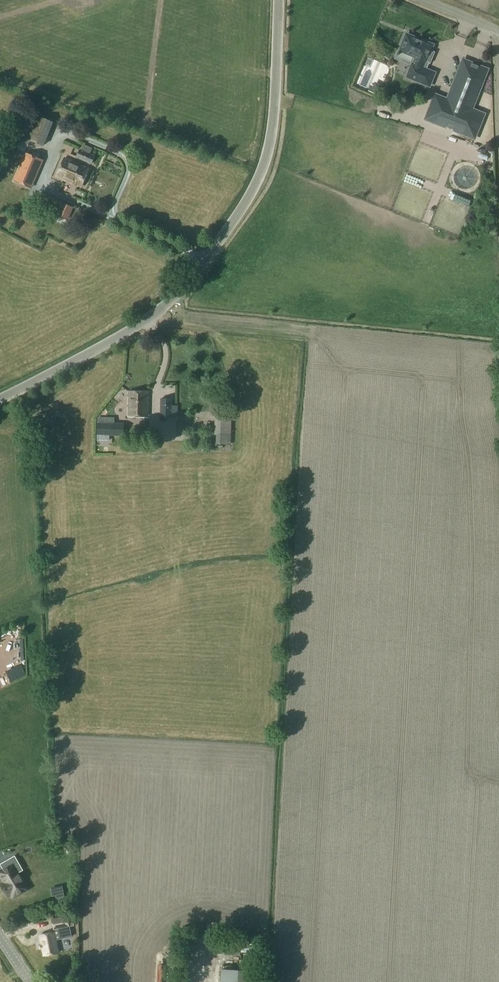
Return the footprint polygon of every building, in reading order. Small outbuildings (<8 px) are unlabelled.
[(406,35),(400,50),(410,53),(409,56),(416,59),(413,65),(412,65),(407,78),(429,87),(435,74),(420,68),(423,62),(426,63),(430,52),(426,51),(430,43),(408,35),(406,35)] [(471,109),(487,70),(464,60),(448,100),(436,95),(426,118),(474,138),(483,114),(471,109)] [(370,84),(368,90),(379,95),(383,85),(375,81),(373,85),(370,84)] [(32,114),(22,137),(44,147),(53,122),(32,114)] [(480,125),(480,134),(495,134),(495,125),(480,125)] [(79,149),(76,157),(91,164),(95,155),(90,153),(92,149),(84,145),(81,150),(79,149)] [(31,187),(43,160),(26,153),(14,180),(31,187)] [(65,158),(57,177),(81,187),(89,169),(65,158)] [(44,192),(38,201),(53,209),(52,212),(69,220),(75,208),(65,202),(44,192)] [(128,391),(128,416),(147,416),(147,391),(128,391)] [(160,398),(160,417),(172,417),(172,399),(160,398)] [(215,417),(215,434),(231,434),(232,417),(215,417)] [(97,418),(96,431),(112,431),(112,418),(97,418)] [(15,869),(20,866),(14,856),(0,865),(3,870),(0,872),(0,875),(1,874),(3,878),(2,879),(5,883),(1,885),(7,896),(11,894),(13,897),(20,893),(19,890),(26,886),(15,869)] [(55,932),(39,935),(44,955),(58,952),(58,951),(64,949),(62,938),(71,936),(69,926),(73,925),(71,915),(67,916),(66,913),(51,916),(55,932)] [(255,971),(221,969),(221,981),(254,981),(255,971)]
